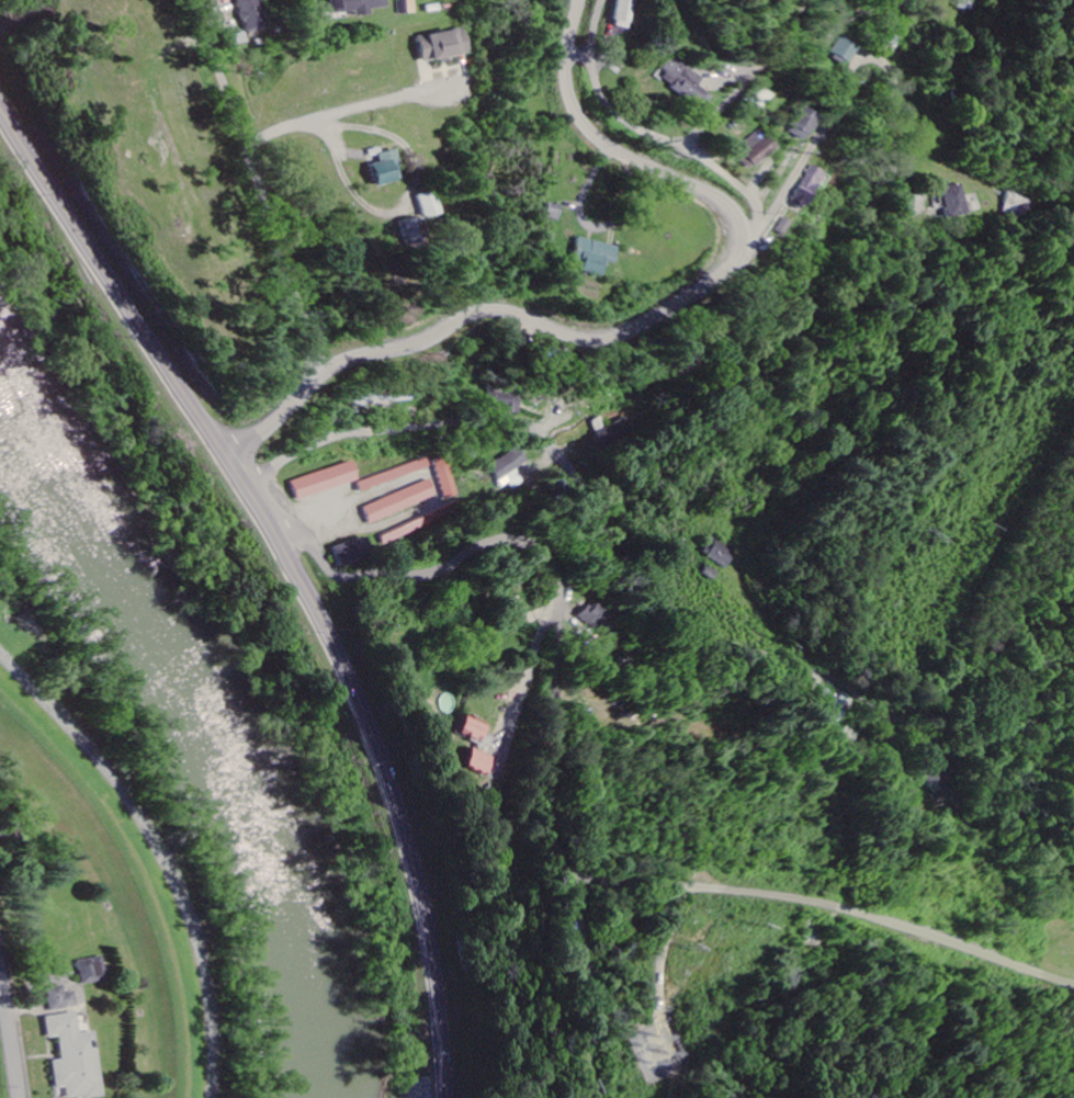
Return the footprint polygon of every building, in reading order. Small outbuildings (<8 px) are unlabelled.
[(250,33),(270,27),(262,0),(239,0),(250,33)] [(356,11),(357,17),(370,15),(369,9),(387,7),(386,0),(330,0),(331,14),(356,11)] [(628,30),(635,0),(617,0),(612,26),(628,30)] [(420,35),(422,61),(468,57),(465,31),(420,35)] [(829,54),(847,63),(856,44),(838,35),(829,54)] [(702,108),(710,95),(697,87),(704,77),(671,56),(656,81),(702,108)] [(812,113),(793,107),(785,134),(804,140),(812,113)] [(736,147),(741,152),(735,158),(746,170),(771,146),(755,129),(736,147)] [(401,181),(393,150),(376,155),(378,163),(367,165),(373,188),(401,181)] [(790,204),(806,210),(820,170),(804,165),(790,204)] [(942,219),(967,213),(960,183),(935,189),(942,219)] [(416,196),(421,219),(437,216),(433,192),(416,196)] [(560,208),(548,203),(543,217),(555,222),(560,208)] [(787,222),(779,217),(771,232),(779,236),(787,222)] [(424,241),(420,218),(398,222),(402,245),(424,241)] [(615,247),(575,238),(569,263),(577,264),(576,272),(598,277),(601,262),(611,264),(615,247)] [(518,416),(521,398),(486,392),(483,410),(518,416)] [(597,432),(602,447),(633,435),(627,420),(597,432)] [(516,490),(528,483),(517,466),(525,461),(517,448),(489,465),(504,489),(513,484),(516,490)] [(458,495),(443,457),(431,462),(446,499),(458,495)] [(426,469),(423,460),(356,482),(359,490),(426,469)] [(357,481),(351,462),(291,481),(298,501),(357,481)] [(364,507),(371,525),(436,498),(429,480),(364,507)] [(369,539),(333,545),(336,564),(372,558),(369,539)] [(726,569),(736,550),(714,539),(705,559),(726,569)] [(601,635),(612,618),(587,601),(575,617),(601,635)] [(844,692),(838,699),(828,689),(817,700),(824,707),(819,712),(832,726),(855,703),(844,692)] [(434,697),(435,711),(451,710),(450,695),(434,697)] [(458,737),(483,743),(487,726),(462,720),(458,737)] [(493,757),(467,750),(462,770),(487,777),(493,757)] [(935,793),(951,788),(945,767),(929,771),(935,793)] [(107,981),(104,957),(80,960),(83,984),(107,981)] [(49,988),(52,1011),(79,1008),(77,992),(67,993),(66,986),(49,988)] [(49,1038),(60,1037),(63,1059),(54,1060),(57,1088),(68,1087),(69,1097),(79,1097),(104,1095),(97,1031),(80,1033),(78,1013),(47,1016),(49,1038)]
